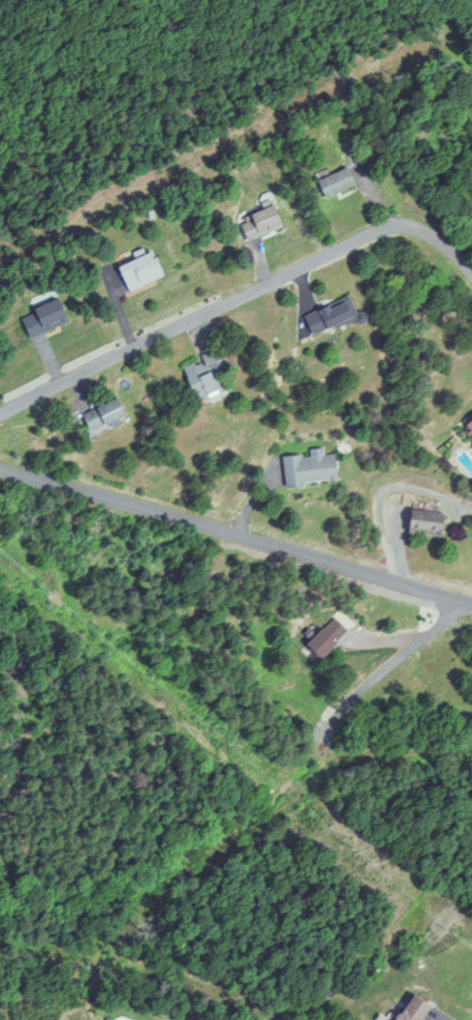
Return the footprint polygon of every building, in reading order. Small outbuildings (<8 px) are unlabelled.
[(314,176),(320,195),(352,185),(346,167),(314,176)] [(254,236),(280,225),(270,202),(244,214),(254,236)] [(158,276),(148,251),(114,264),(124,289),(158,276)] [(354,316),(347,296),(300,313),(307,334),(354,316)] [(17,312),(26,336),(66,321),(58,297),(17,312)] [(213,353),(179,361),(189,400),(223,391),(213,353)] [(85,429),(121,415),(115,397),(78,411),(85,429)] [(458,420),(471,439),(471,410),(458,420)] [(332,453),(320,454),(319,447),(307,448),(307,453),(279,455),(281,483),(333,480),(332,453)] [(438,513),(404,512),(404,533),(438,533),(438,513)] [(344,630),(332,615),(300,641),(313,656),(344,630)] [(407,992),(389,1019),(421,1019),(419,1018),(427,1004),(407,992)]
